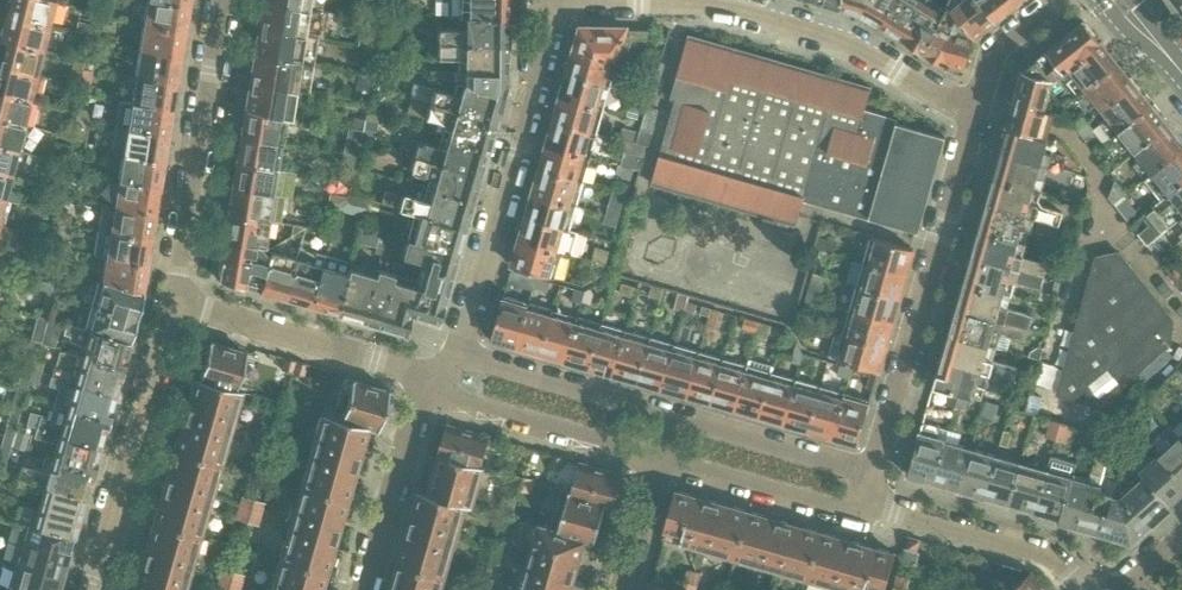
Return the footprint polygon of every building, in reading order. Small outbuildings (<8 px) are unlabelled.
[(7,16),(49,26),(55,0),(8,0),(8,1),(10,4),(7,16)] [(142,25),(182,31),(184,19),(187,16),(189,6),(153,0),(146,0),(142,25)] [(263,0),(258,27),(316,37),(318,27),(321,11),(308,8),(263,0)] [(321,11),(322,0),(263,0),(308,8),(321,11)] [(381,8),(382,0),(368,0),(367,7),(381,8)] [(464,16),(506,17),(506,0),(447,0),(446,16),(459,16),(464,16)] [(868,0),(841,0),(839,7),(861,14),(863,15),(868,0)] [(881,26),(895,0),(868,0),(863,15),(881,26)] [(923,52),(937,28),(930,22),(937,10),(920,0),(895,0),(881,26),(902,39),(901,39),(923,52)] [(942,13),(950,24),(957,19),(973,37),(995,20),(979,0),(949,0),(942,13)] [(995,20),(1019,0),(979,0),(995,20)] [(937,28),(923,52),(959,73),(963,72),(973,37),(957,19),(950,24),(942,13),(937,10),(930,22),(937,28)] [(1,40),(42,51),(49,26),(7,16),(5,26),(1,27),(0,33),(0,35),(2,38),(1,40)] [(92,16),(90,26),(102,29),(104,18),(92,16)] [(437,28),(436,45),(505,46),(506,17),(464,16),(464,29),(437,28)] [(1060,40),(1077,62),(1102,44),(1083,21),(1060,40)] [(142,25),(138,49),(181,56),(183,46),(180,43),(182,31),(142,25)] [(258,27),(254,55),(311,64),(314,48),(315,48),(316,37),(258,27)] [(580,27),(574,48),(617,60),(622,62),(628,39),(643,39),(645,30),(626,29),(626,28),(580,27)] [(357,44),(379,47),(380,34),(359,31),(357,44)] [(89,35),(77,32),(75,41),(87,44),(89,35)] [(945,137),(896,123),(895,126),(879,121),(881,114),(864,109),(870,88),(688,35),(686,42),(677,75),(682,76),(678,88),(682,89),(679,101),(675,100),(651,183),(796,225),(798,216),(804,196),(869,215),(869,218),(918,232),(945,137)] [(36,76),(42,51),(1,40),(0,44),(0,66),(36,76)] [(1048,84),(1068,69),(1077,62),(1060,40),(1037,58),(1051,75),(1048,84)] [(1065,80),(1078,96),(1118,64),(1116,62),(1117,58),(1113,52),(1108,52),(1102,44),(1077,62),(1068,69),(1073,74),(1065,80)] [(463,59),(463,72),(505,73),(505,46),(436,45),(436,59),(463,59)] [(574,48),(567,73),(610,85),(617,60),(574,48)] [(138,49),(134,75),(174,82),(176,71),(179,69),(181,56),(138,49)] [(254,55),(249,84),(308,93),(309,81),(311,64),(254,55)] [(85,58),(84,62),(83,66),(94,68),(96,69),(97,60),(85,58)] [(1047,85),(1048,84),(1051,75),(1037,58),(1023,70),(1012,107),(1043,115),(1043,114),(1045,107),(1049,88),(1046,88),(1047,85)] [(83,69),(83,66),(84,62),(72,59),(67,84),(79,86),(82,72),(83,69)] [(1095,102),(1101,109),(1133,83),(1127,75),(1128,71),(1123,65),(1120,66),(1118,64),(1078,96),(1087,108),(1095,102)] [(30,101),(36,76),(0,66),(0,93),(30,101)] [(94,68),(83,66),(83,69),(82,72),(79,86),(78,93),(88,96),(94,68)] [(429,75),(461,84),(501,95),(505,85),(505,73),(463,72),(430,71),(429,75)] [(567,73),(560,97),(603,108),(610,85),(567,73)] [(134,75),(130,101),(173,108),(174,98),(172,95),(174,82),(134,75)] [(352,99),(358,101),(370,103),(375,81),(362,78),(357,77),(352,99)] [(1142,93),(1133,83),(1101,109),(1106,115),(1108,118),(1100,123),(1111,136),(1151,105),(1149,103),(1150,99),(1146,93),(1142,93)] [(249,84),(245,111),(285,117),(290,117),(292,100),(306,103),(308,93),(249,84)] [(432,88),(428,102),(494,121),(501,95),(461,84),(458,96),(432,88)] [(24,126),(30,101),(0,93),(0,120),(24,126)] [(560,97),(553,122),(596,133),(603,108),(560,97)] [(76,112),(76,111),(78,101),(67,98),(64,109),(76,112)] [(116,125),(126,127),(166,133),(168,122),(171,120),(173,108),(130,101),(120,99),(116,125)] [(450,125),(446,138),(486,149),(494,121),(428,102),(423,118),(450,125)] [(1128,143),(1135,152),(1168,126),(1160,117),(1162,113),(1157,107),(1152,107),(1151,105),(1111,136),(1122,150),(1128,143)] [(640,129),(652,132),(658,109),(647,106),(640,129)] [(1052,116),(1043,114),(1043,115),(1012,107),(1007,127),(1048,138),(1048,137),(1047,137),(1052,116)] [(1043,114),(1052,116),(1054,110),(1045,107),(1043,114)] [(76,113),(75,119),(88,121),(89,113),(76,111),(76,112),(76,113)] [(245,111),(240,137),(281,143),(285,117),(245,111)] [(366,115),(365,120),(363,130),(361,137),(373,140),(378,117),(366,115)] [(363,130),(365,120),(354,117),(352,127),(363,130)] [(17,151),(24,126),(0,120),(0,147),(17,151)] [(553,122),(547,145),(589,157),(596,133),(553,122)] [(1077,131),(1084,139),(1095,130),(1088,122),(1077,131)] [(1144,177),(1181,145),(1181,139),(1179,135),(1177,137),(1174,133),(1176,132),(1170,125),(1168,126),(1135,152),(1140,158),(1134,164),(1144,177)] [(636,144),(636,145),(646,148),(646,145),(648,146),(652,132),(640,129),(640,131),(623,126),(620,139),(636,144)] [(126,127),(121,153),(164,160),(166,150),(164,147),(166,133),(126,127)] [(346,153),(357,156),(361,137),(363,130),(352,127),(346,153)] [(1044,150),(1048,138),(1007,127),(1003,138),(1006,142),(1003,151),(1061,168),(1064,156),(1044,150)] [(417,141),(413,156),(479,175),(486,149),(446,138),(440,136),(437,147),(417,141)] [(240,137),(236,164),(276,170),(281,143),(240,137)] [(547,145),(540,169),(582,181),(589,157),(547,145)] [(624,151),(620,165),(633,169),(639,170),(643,157),(646,148),(636,145),(633,153),(624,151)] [(1167,192),(1181,180),(1181,145),(1144,177),(1143,178),(1160,198),(1167,192)] [(11,175),(17,151),(0,147),(0,172),(11,175)] [(996,165),(994,173),(996,177),(994,178),(1033,189),(1037,176),(1067,185),(1069,185),(1074,171),(1072,170),(1061,168),(1003,151),(1000,163),(996,165)] [(121,153),(117,179),(157,185),(159,174),(162,172),(164,160),(121,153)] [(435,178),(431,190),(471,202),(479,175),(413,156),(408,170),(435,178)] [(236,164),(232,188),(283,196),(285,197),(289,172),(276,170),(236,164)] [(633,169),(620,165),(618,165),(615,175),(630,179),(633,169)] [(540,169),(533,193),(575,205),(582,181),(540,169)] [(77,172),(66,170),(66,178),(76,179),(77,172)] [(5,200),(11,175),(0,172),(0,199),(5,200)] [(56,173),(54,186),(62,188),(65,176),(56,173)] [(1029,202),(1033,189),(994,178),(995,180),(991,182),(988,190),(991,194),(988,203),(1057,223),(1060,211),(1029,202)] [(117,179),(113,204),(156,211),(158,201),(155,198),(157,185),(117,179)] [(1112,202),(1123,194),(1125,192),(1114,180),(1107,196),(1112,202)] [(1147,245),(1162,233),(1178,220),(1181,217),(1181,180),(1167,192),(1160,198),(1139,215),(1148,226),(1138,234),(1147,245)] [(338,194),(347,196),(348,192),(351,182),(341,181),(338,194)] [(54,186),(50,211),(58,214),(63,188),(62,188),(54,186)] [(283,196),(232,188),(228,213),(268,220),(279,221),(283,196)] [(606,213),(619,217),(626,193),(613,189),(606,213)] [(397,209),(409,213),(464,228),(471,202),(431,190),(428,201),(402,194),(397,209)] [(345,202),(348,203),(365,208),(366,208),(369,198),(348,192),(347,196),(345,202)] [(533,193),(526,218),(568,230),(575,205),(533,193)] [(1123,194),(1112,202),(1118,210),(1129,223),(1139,215),(1129,201),(1123,194)] [(320,216),(334,220),(338,206),(324,203),(320,216)] [(365,208),(348,203),(346,212),(363,217),(365,208)] [(1054,236),(1057,223),(988,203),(985,215),(981,217),(978,225),(981,229),(980,229),(1019,240),(1022,228),(1054,236)] [(98,230),(109,231),(109,230),(149,236),(151,226),(154,224),(156,211),(113,204),(113,205),(102,204),(98,230)] [(228,213),(224,241),(258,247),(264,248),(268,220),(228,213)] [(414,232),(411,240),(427,244),(425,256),(435,259),(434,269),(450,274),(464,228),(409,213),(405,229),(414,232)] [(71,216),(58,214),(57,222),(70,224),(71,216)] [(526,218),(519,242),(561,253),(568,230),(526,218)] [(43,236),(45,237),(55,239),(56,226),(47,225),(45,224),(43,236)] [(373,247),(375,242),(377,231),(358,226),(354,242),(373,247)] [(105,256),(148,263),(149,253),(147,250),(149,236),(109,230),(109,231),(98,230),(97,229),(93,254),(105,256)] [(1014,255),(1019,240),(980,229),(979,230),(980,231),(976,234),(974,242),(976,246),(973,255),(1043,275),(1046,263),(1014,255)] [(1163,266),(1181,250),(1181,239),(1173,246),(1162,233),(1147,245),(1163,266)] [(870,236),(863,261),(906,273),(913,248),(870,236)] [(813,247),(820,249),(830,252),(833,243),(816,237),(813,247)] [(422,261),(415,287),(417,288),(409,315),(437,323),(450,274),(434,269),(435,259),(425,256),(427,244),(411,240),(405,238),(401,255),(422,261)] [(217,279),(260,291),(267,260),(258,247),(224,241),(217,279)] [(381,244),(375,242),(373,247),(372,252),(378,255),(381,244)] [(561,253),(519,242),(512,266),(554,278),(561,253)] [(591,261),(592,261),(605,265),(609,251),(595,247),(591,261)] [(285,299),(311,306),(324,256),(315,253),(314,257),(299,249),(296,259),(285,299)] [(830,252),(820,249),(817,259),(827,262),(830,252)] [(260,291),(285,299),(296,259),(270,251),(267,260),(260,291)] [(1061,395),(1099,406),(1170,342),(1171,318),(1118,252),(1100,256),(1061,395)] [(966,281),(965,281),(1004,292),(1011,294),(1014,281),(1039,287),(1043,275),(973,255),(970,267),(966,268),(964,276),(966,281)] [(105,256),(101,281),(140,292),(143,277),(146,276),(148,263),(105,256)] [(311,306),(335,313),(348,268),(349,263),(324,256),(311,306)] [(1174,260),(1165,267),(1175,280),(1181,274),(1181,271),(1174,260)] [(605,265),(592,261),(587,277),(595,279),(602,275),(605,265)] [(863,261),(856,285),(899,297),(906,273),(863,261)] [(335,313),(378,325),(384,301),(370,296),(375,275),(365,272),(348,268),(335,313)] [(384,301),(378,325),(404,333),(409,315),(417,288),(415,287),(391,280),(392,275),(376,270),(370,296),(384,301)] [(507,284),(532,291),(533,289),(536,277),(511,270),(507,284)] [(536,277),(533,289),(542,291),(546,280),(536,277)] [(35,288),(46,291),(54,292),(56,285),(37,279),(35,288)] [(97,280),(90,303),(136,317),(143,293),(140,292),(101,281),(97,280)] [(1004,292),(965,281),(966,283),(961,286),(959,294),(961,298),(958,307),(1028,327),(1031,315),(1007,309),(1011,294),(1004,292)] [(636,298),(638,288),(622,283),(619,292),(636,298)] [(660,298),(663,288),(647,283),(644,294),(660,298)] [(56,285),(54,292),(66,296),(68,288),(56,285)] [(856,285),(849,309),(892,321),(899,297),(856,285)] [(581,304),(581,301),(584,292),(575,288),(571,301),(581,304)] [(808,288),(806,297),(816,301),(819,291),(808,288)] [(46,291),(39,316),(47,319),(50,303),(54,292),(46,291)] [(584,292),(581,301),(591,304),(594,294),(585,291),(584,292)] [(66,296),(54,292),(50,303),(65,307),(67,297),(65,297),(66,296)] [(687,302),(689,297),(678,293),(673,309),(684,312),(685,310),(687,302)] [(529,303),(503,296),(491,338),(518,346),(529,303)] [(816,301),(806,297),(803,306),(814,310),(816,301)] [(687,302),(685,310),(695,312),(697,305),(687,302)] [(90,304),(83,328),(129,342),(136,317),(90,303),(89,304),(90,304)] [(518,346),(541,352),(553,310),(529,303),(518,346)] [(699,314),(708,317),(711,309),(702,306),(701,306),(699,314)] [(1024,339),(1028,327),(958,307),(955,319),(952,320),(949,328),(951,332),(950,333),(989,344),(992,332),(1024,339)] [(711,308),(711,309),(708,317),(707,322),(706,327),(715,330),(720,311),(711,308)] [(849,309),(842,333),(885,345),(892,321),(849,309)] [(541,352),(565,359),(577,317),(553,310),(541,352)] [(36,315),(29,338),(40,342),(44,330),(47,319),(39,316),(36,315)] [(565,359),(590,366),(590,364),(601,324),(577,317),(565,359)] [(58,322),(47,319),(44,330),(55,332),(58,322)] [(761,323),(745,319),(742,328),(758,333),(761,323)] [(797,331),(807,334),(809,324),(799,321),(797,331)] [(87,336),(81,357),(121,369),(129,342),(83,328),(66,323),(63,334),(81,339),(82,335),(87,336)] [(761,323),(758,333),(769,336),(772,327),(761,323)] [(590,366),(615,373),(626,331),(601,324),(590,364),(590,366)] [(615,373),(639,380),(651,338),(626,331),(615,373)] [(826,356),(835,358),(878,370),(885,345),(842,333),(833,331),(826,356)] [(985,357),(989,344),(950,333),(951,335),(946,338),(944,346),(947,349),(944,359),(1013,379),(1016,367),(985,357)] [(29,338),(22,362),(33,365),(35,360),(35,359),(40,342),(29,338)] [(235,389),(245,351),(246,349),(245,348),(244,351),(237,349),(234,348),(233,343),(224,340),(219,344),(217,343),(210,341),(210,338),(209,338),(208,340),(206,340),(205,342),(208,342),(206,349),(205,352),(200,353),(197,363),(201,366),(200,369),(200,370),(198,375),(197,378),(235,389)] [(639,380),(664,387),(675,345),(651,338),(639,380)] [(800,365),(803,355),(796,343),(791,362),(800,364),(800,365)] [(664,387),(688,394),(699,351),(675,345),(664,387)] [(1035,347),(1033,356),(1040,358),(1042,349),(1035,347)] [(688,394),(712,401),(724,358),(699,351),(688,394)] [(803,355),(800,365),(813,368),(816,357),(803,355)] [(1040,358),(1033,356),(1025,383),(1032,385),(1040,358)] [(81,357),(76,376),(74,382),(114,393),(121,369),(81,357)] [(281,369),(293,372),(295,361),(284,358),(281,369)] [(712,401),(737,408),(749,366),(724,358),(712,401)] [(1010,391),(1013,379),(944,359),(940,370),(936,372),(933,385),(949,390),(959,393),(968,396),(973,397),(978,382),(1010,391)] [(35,360),(33,365),(32,370),(41,372),(44,363),(35,360)] [(749,366),(737,408),(760,415),(772,372),(774,366),(751,360),(749,366)] [(306,364),(295,361),(293,372),(303,375),(306,365),(306,364)] [(22,362),(16,386),(26,390),(29,380),(32,370),(33,365),(22,362)] [(851,367),(839,364),(836,375),(848,378),(851,367)] [(38,382),(41,372),(32,370),(29,380),(38,382)] [(760,415),(785,422),(796,379),(772,372),(760,415)] [(870,373),(866,386),(871,388),(875,374),(870,373)] [(58,388),(54,404),(67,408),(107,419),(114,393),(74,382),(51,375),(48,385),(58,388)] [(193,377),(183,413),(231,427),(242,391),(235,389),(197,378),(193,377)] [(319,414),(367,428),(376,430),(387,390),(343,377),(332,416),(319,412),(319,414)] [(785,422),(808,429),(820,386),(796,379),(785,422)] [(16,386),(10,409),(20,412),(20,411),(26,390),(16,386)] [(808,429),(833,436),(844,393),(820,386),(808,429)] [(945,404),(955,407),(959,393),(949,390),(945,404)] [(844,393),(833,436),(857,443),(869,400),(844,393)] [(959,393),(955,407),(964,410),(968,396),(959,393)] [(1148,399),(1158,409),(1165,403),(1154,393),(1148,399)] [(1030,397),(1026,412),(1033,414),(1038,415),(1039,413),(1043,398),(1031,394),(1030,397)] [(998,405),(985,401),(981,415),(994,419),(998,405)] [(67,408),(54,404),(49,419),(39,417),(20,411),(20,412),(17,422),(36,427),(99,445),(107,419),(67,408)] [(10,409),(3,433),(13,435),(14,431),(17,422),(20,412),(10,409)] [(183,413),(172,449),(221,463),(231,427),(183,413)] [(319,414),(308,450),(356,464),(367,428),(319,414)] [(1125,418),(1106,435),(1110,439),(1129,422),(1125,418)] [(1044,437),(1055,439),(1060,422),(1049,419),(1044,437)] [(1173,428),(1181,438),(1181,420),(1173,428)] [(1055,439),(1067,442),(1071,424),(1060,422),(1055,439)] [(923,479),(934,482),(948,430),(922,423),(907,474),(910,475),(912,479),(920,481),(923,479)] [(261,424),(258,435),(271,438),(274,427),(261,424)] [(447,424),(439,454),(484,467),(484,465),(481,464),(489,436),(447,424)] [(1159,454),(1181,479),(1181,438),(1173,428),(1170,425),(1149,443),(1159,454)] [(58,439),(52,460),(92,472),(99,445),(36,427),(33,437),(52,442),(53,438),(58,439)] [(274,427),(271,438),(282,441),(285,430),(274,427)] [(957,488),(961,489),(972,448),(958,444),(961,434),(948,430),(934,482),(944,485),(947,488),(954,491),(957,488)] [(3,433),(0,447),(0,457),(7,459),(13,435),(3,433)] [(255,445),(267,449),(271,438),(258,435),(255,445)] [(271,438),(267,449),(280,453),(282,441),(271,438)] [(505,441),(505,443),(502,452),(513,456),(517,444),(505,441)] [(974,493),(985,496),(997,455),(972,448),(961,489),(961,490),(963,493),(971,495),(974,493)] [(172,449),(162,485),(211,499),(221,463),(172,449)] [(308,450),(298,486),(346,500),(356,464),(308,450)] [(1084,528),(1098,532),(1104,512),(1093,509),(1098,491),(1106,460),(1107,456),(1096,453),(1095,457),(1089,481),(1072,476),(1060,518),(1059,520),(1084,528)] [(1140,472),(1169,504),(1171,502),(1173,503),(1179,498),(1179,495),(1181,492),(1181,479),(1159,454),(1153,460),(1146,453),(1133,465),(1140,472)] [(439,454),(428,492),(473,505),(484,467),(439,454)] [(564,457),(553,454),(549,466),(560,469),(564,457)] [(1008,503),(1010,504),(1022,462),(997,455),(985,496),(994,499),(996,503),(1004,505),(1008,503)] [(1060,518),(1072,476),(1076,463),(1052,456),(1048,470),(1036,511),(1045,514),(1047,517),(1055,519),(1058,517),(1060,518)] [(3,473),(19,477),(85,497),(92,472),(52,460),(45,458),(40,473),(21,467),(21,468),(5,463),(3,473)] [(580,462),(572,491),(606,501),(613,504),(621,474),(580,462)] [(1025,508),(1036,511),(1048,470),(1022,462),(1010,504),(1011,504),(1013,508),(1021,510),(1025,508)] [(1170,506),(1169,504),(1140,472),(1139,473),(1142,476),(1128,489),(1119,486),(1117,491),(1116,496),(1126,499),(1123,509),(1139,513),(1150,524),(1170,506)] [(508,485),(519,488),(522,476),(512,473),(508,485)] [(522,476),(519,488),(531,491),(534,479),(522,476)] [(13,521),(21,523),(70,538),(73,538),(85,497),(19,477),(16,487),(36,493),(38,487),(43,489),(37,510),(18,503),(13,521)] [(162,485),(151,521),(200,535),(211,499),(162,485)] [(298,486),(287,523),(336,536),(346,500),(298,486)] [(419,490),(408,525),(455,539),(465,504),(473,507),(473,505),(428,492),(419,490)] [(662,537),(693,546),(706,498),(676,490),(668,519),(662,537)] [(570,492),(568,500),(556,503),(553,513),(561,522),(560,528),(539,522),(538,525),(585,539),(595,541),(606,501),(572,491),(571,492),(570,492)] [(1104,512),(1098,532),(1131,541),(1150,524),(1139,513),(1123,509),(1126,499),(1116,496),(1098,491),(1093,509),(1104,512)] [(241,496),(238,507),(249,511),(252,499),(241,496)] [(693,546),(732,557),(746,510),(706,498),(693,546)] [(252,499),(249,511),(261,515),(264,503),(252,499)] [(234,518),(246,521),(249,511),(238,507),(234,518)] [(732,557),(771,568),(785,521),(746,510),(732,557)] [(249,511),(246,521),(258,525),(261,515),(249,511)] [(151,521),(141,558),(190,572),(200,535),(151,521)] [(771,568),(810,580),(824,533),(785,521),(771,568)] [(10,561),(18,564),(60,575),(60,573),(63,572),(66,563),(64,561),(70,538),(21,523),(10,561)] [(287,523),(277,559),(326,573),(336,536),(287,523)] [(408,525),(398,561),(445,575),(455,539),(408,525)] [(538,525),(528,561),(575,574),(585,539),(538,525)] [(846,589),(850,589),(863,544),(824,533),(810,580),(846,589)] [(484,535),(481,546),(491,549),(494,538),(484,535)] [(904,548),(906,549),(916,552),(920,540),(908,536),(904,548)] [(494,538),(491,549),(503,552),(506,541),(494,538)] [(850,589),(883,589),(893,552),(863,544),(850,589)] [(478,557),(489,560),(491,549),(481,546),(478,557)] [(491,549),(489,560),(500,562),(503,552),(491,549)] [(132,589),(185,589),(190,572),(141,558),(132,589)] [(268,589),(321,589),(326,573),(277,559),(268,589)] [(390,589),(440,589),(445,575),(398,561),(390,589)] [(520,589),(571,589),(575,574),(528,561),(520,589)] [(11,589),(13,589),(56,589),(58,589),(61,581),(59,578),(60,575),(18,564),(11,589)] [(221,568),(217,579),(229,582),(232,571),(221,568)] [(700,573),(688,570),(682,589),(695,589),(700,573)] [(232,571),(229,582),(240,586),(243,574),(232,571)] [(1031,572),(1012,589),(1048,589),(1031,572)] [(903,589),(905,589),(909,579),(909,578),(897,574),(897,576),(893,587),(903,589)] [(489,589),(497,589),(500,579),(488,576),(484,589),(489,589)] [(229,582),(217,579),(214,589),(226,589),(229,582)] [(647,589),(677,589),(649,582),(647,589)]
